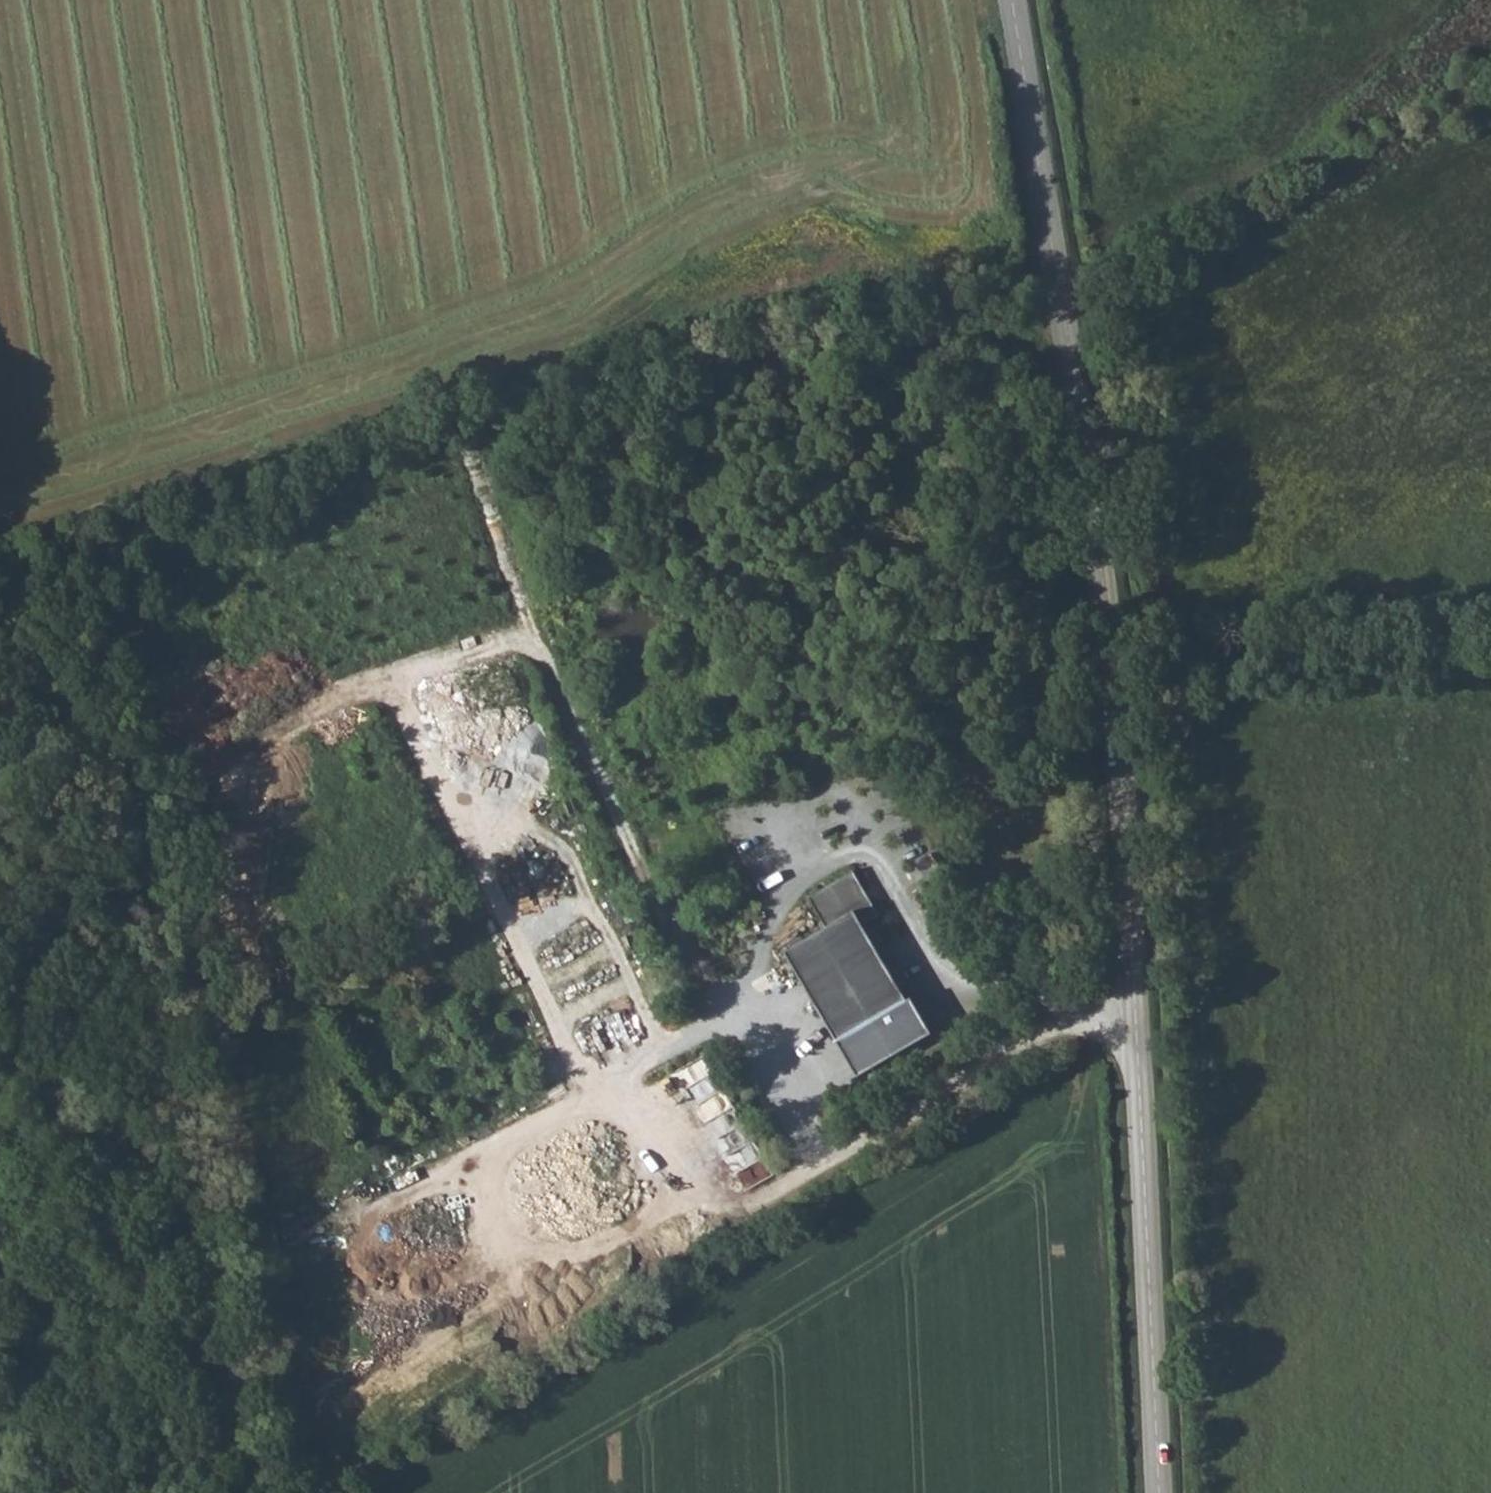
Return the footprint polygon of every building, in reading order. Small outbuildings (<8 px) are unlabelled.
[(882,919),(853,870),(808,897),(826,927),(783,952),(836,1041),(906,999),(864,929),(882,919)]
